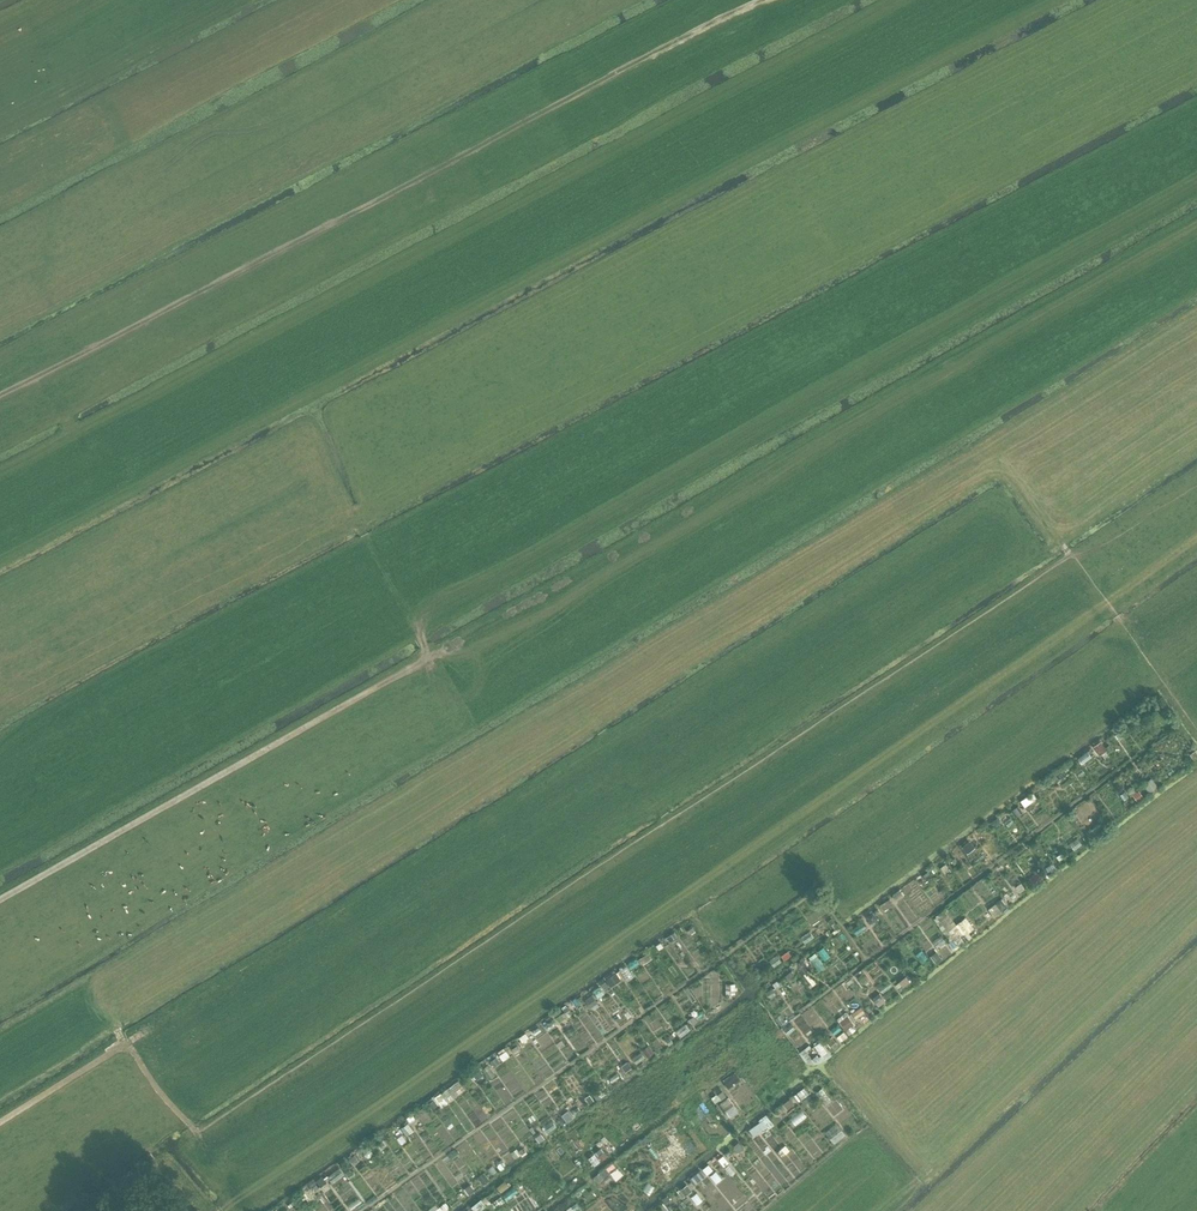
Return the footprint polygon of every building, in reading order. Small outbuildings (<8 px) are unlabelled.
[(1160,704),(1153,709),(1157,713),(1163,708),(1160,704)] [(1100,741),(1093,746),(1099,755),(1106,750),(1100,741)] [(1061,770),(1055,774),(1059,779),(1065,775),(1061,770)] [(1054,777),(1049,780),(1055,788),(1059,784),(1054,777)] [(1153,780),(1144,786),(1149,792),(1158,786),(1153,780)] [(1139,790),(1132,795),(1136,801),(1143,797),(1139,790)] [(1028,795),(1020,801),(1024,806),(1033,801),(1028,795)] [(1018,806),(1011,810),(1015,817),(1022,812),(1018,806)] [(1100,822),(1091,829),(1095,835),(1104,827),(1100,822)] [(969,840),(961,846),(967,854),(975,848),(969,840)] [(1061,852),(1055,856),(1058,861),(1064,857),(1061,852)] [(1052,863),(1045,868),(1049,874),(1056,869),(1052,863)] [(927,872),(923,875),(926,880),(931,876),(927,872)] [(899,890),(892,895),(896,901),(903,896),(899,890)] [(1002,897),(1001,899),(1006,906),(1013,900),(1006,892),(1001,896),(1002,897)] [(889,899),(879,905),(883,911),(893,904),(889,899)] [(1001,899),(995,903),(1001,911),(1006,906),(1001,899)] [(995,903),(988,908),(994,917),(1001,911),(995,903)] [(873,911),(866,916),(870,923),(877,918),(873,911)] [(966,917),(955,924),(963,934),(964,933),(964,934),(968,932),(974,927),(966,917)] [(674,932),(668,936),(671,941),(677,937),(674,932)] [(963,934),(949,943),(954,950),(971,937),(968,932),(964,934),(964,933),(963,934)] [(787,950),(781,955),(784,960),(791,955),(787,950)] [(936,951),(930,956),(935,963),(942,958),(936,951)] [(648,952),(640,958),(643,964),(652,958),(648,952)] [(630,961),(627,964),(630,969),(639,963),(635,957),(630,961)] [(802,959),(794,965),(801,975),(809,969),(802,959)] [(759,967),(753,971),(756,976),(762,971),(759,967)] [(792,971),(785,976),(788,980),(795,975),(792,971)] [(616,972),(605,980),(610,987),(621,980),(616,972)] [(805,973),(801,976),(810,987),(816,982),(805,973)] [(905,976),(898,981),(903,986),(909,981),(905,976)] [(735,983),(725,983),(725,995),(735,994),(735,983)] [(873,1007),(872,1008),(875,1013),(882,1007),(880,1004),(878,1005),(877,1003),(873,1006),(873,1007)] [(567,1006),(563,1009),(567,1016),(571,1013),(567,1006)] [(561,1013),(555,1017),(559,1022),(564,1018),(561,1013)] [(694,1015),(689,1018),(693,1024),(697,1021),(694,1015)] [(848,1015),(839,1022),(845,1030),(853,1025),(854,1024),(848,1015)] [(686,1024),(677,1031),(681,1036),(690,1029),(686,1024)] [(853,1025),(845,1030),(849,1034),(856,1029),(853,1025)] [(525,1033),(519,1037),(522,1042),(528,1037),(525,1033)] [(669,1034),(660,1041),(663,1046),(672,1039),(669,1034)] [(517,1045),(511,1049),(514,1053),(520,1049),(517,1045)] [(648,1045),(642,1050),(647,1057),(654,1052),(648,1045)] [(819,1045),(815,1048),(819,1054),(823,1050),(819,1045)] [(506,1050),(499,1055),(503,1060),(509,1055),(506,1050)] [(496,1057),(490,1061),(494,1067),(500,1062),(496,1057)] [(479,1069),(472,1074),(477,1080),(483,1075),(479,1069)] [(735,1071),(723,1080),(729,1088),(741,1080),(735,1071)] [(469,1076),(462,1081),(469,1090),(476,1085),(469,1076)] [(719,1087),(714,1091),(716,1094),(720,1100),(726,1096),(719,1087)] [(804,1087),(796,1093),(801,1099),(809,1093),(804,1087)] [(596,1091),(592,1094),(597,1100),(601,1098),(600,1096),(596,1091)] [(441,1092),(434,1097),(441,1107),(448,1103),(441,1092)] [(716,1094),(711,1098),(715,1103),(720,1100),(716,1094)] [(589,1095),(585,1098),(589,1104),(593,1101),(589,1095)] [(809,1095),(803,1100),(809,1107),(815,1102),(809,1095)] [(728,1097),(720,1103),(729,1117),(738,1111),(728,1097)] [(790,1098),(782,1105),(786,1110),(794,1103),(790,1098)] [(433,1099),(427,1104),(432,1109),(437,1105),(433,1099)] [(720,1103),(716,1106),(722,1115),(723,1114),(726,1119),(729,1117),(720,1103)] [(568,1111),(562,1115),(565,1120),(572,1116),(568,1111)] [(412,1114),(406,1117),(409,1122),(415,1119),(412,1114)] [(760,1122),(749,1130),(753,1136),(767,1126),(769,1128),(773,1125),(766,1114),(758,1120),(760,1122)] [(738,1142),(733,1146),(738,1152),(743,1148),(738,1142)] [(720,1157),(716,1160),(724,1170),(728,1167),(720,1157)] [(501,1159),(496,1163),(498,1165),(497,1166),(500,1171),(507,1166),(501,1159)] [(708,1164),(702,1169),(706,1174),(712,1170),(708,1164)] [(700,1170),(694,1175),(698,1181),(704,1176),(700,1170)] [(483,1172),(477,1177),(483,1184),(489,1179),(483,1172)] [(322,1176),(316,1180),(320,1187),(327,1182),(322,1176)] [(312,1179),(307,1183),(311,1188),(316,1184),(312,1179)] [(504,1180),(496,1187),(501,1192),(509,1186),(504,1180)] [(307,1183),(299,1188),(307,1199),(314,1194),(307,1183)] [(470,1184),(463,1189),(468,1195),(474,1190),(470,1184)] [(687,1184),(680,1189),(685,1196),(691,1191),(687,1184)] [(471,1206),(474,1210),(479,1210),(486,1205),(481,1198),(471,1206)] [(566,1200),(559,1205),(562,1210),(569,1204),(566,1200)] [(440,1207),(443,1210),(447,1210),(450,1209),(446,1203),(440,1207)]
